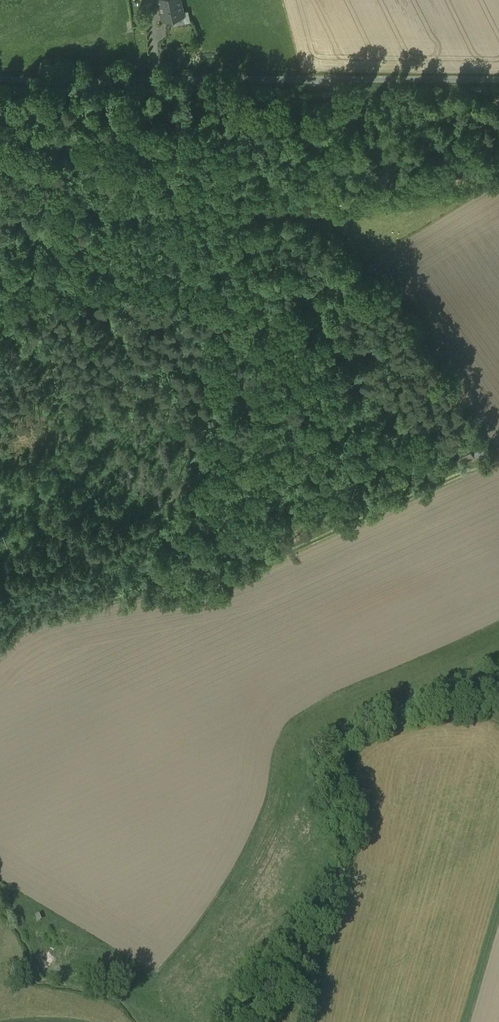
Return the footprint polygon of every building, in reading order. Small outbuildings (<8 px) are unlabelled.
[(161,3),(160,5),(161,11),(163,12),(164,18),(184,14),(181,0),(160,0),(161,3)]
